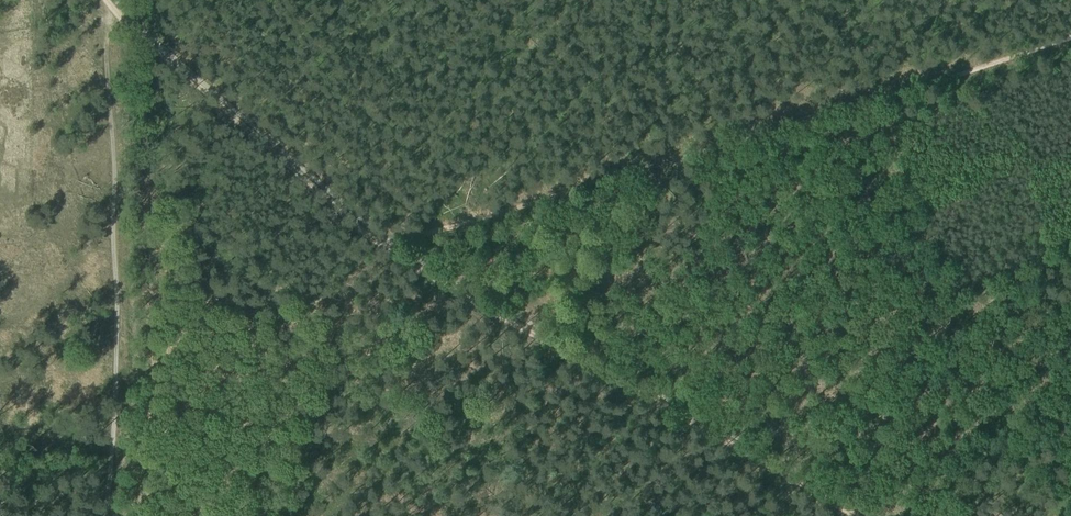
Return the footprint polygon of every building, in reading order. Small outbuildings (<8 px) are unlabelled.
[(394,221),(387,225),(395,237),(402,232),(394,221)]
